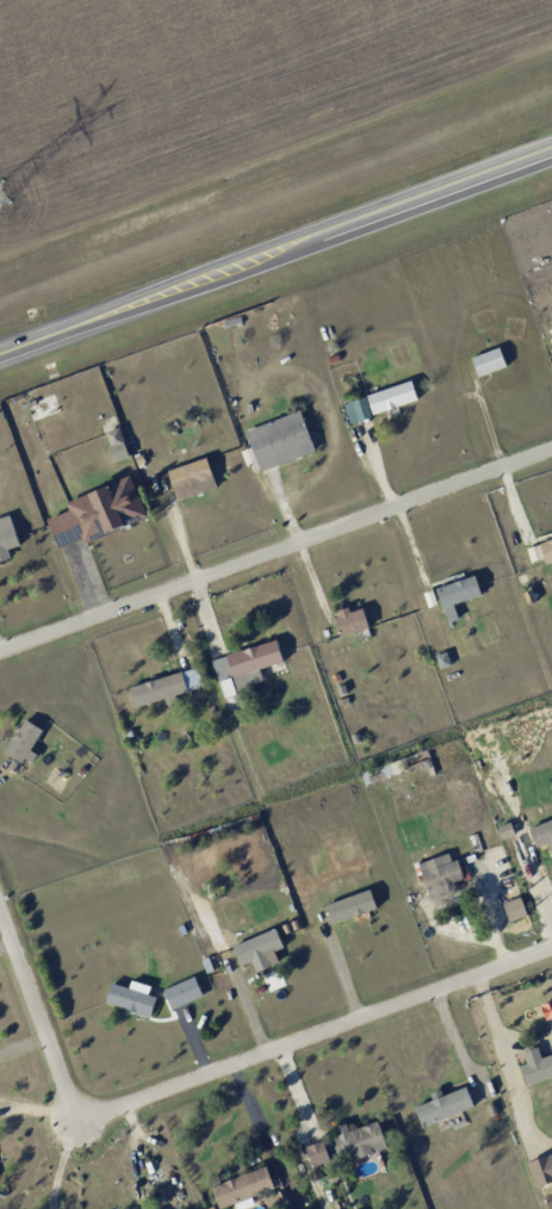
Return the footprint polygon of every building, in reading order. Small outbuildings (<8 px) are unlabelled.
[(478,377),(506,366),(499,347),(471,358),(478,377)] [(366,395),(372,414),(418,400),(411,380),(366,395)] [(343,404),(350,424),(372,417),(365,396),(343,404)] [(260,472),(315,451),(300,410),(245,430),(260,472)] [(104,433),(114,462),(129,457),(119,427),(104,433)] [(216,488),(206,457),(168,470),(178,501),(216,488)] [(47,519),(58,548),(82,539),(83,542),(146,517),(131,476),(65,501),(69,511),(47,519)] [(11,558),(8,549),(20,545),(13,526),(0,530),(0,561),(11,558)] [(551,559),(551,538),(539,541),(544,561),(551,559)] [(436,587),(447,622),(458,619),(454,604),(481,596),(475,576),(436,587)] [(369,628),(363,608),(350,612),(349,609),(333,614),(340,637),(369,628)] [(235,689),(264,681),(260,669),(282,662),(276,640),(212,658),(223,697),(236,693),(235,689)] [(129,686),(135,707),(165,699),(165,698),(202,688),(197,668),(129,686)] [(37,753),(31,750),(42,729),(23,719),(6,752),(31,765),(37,753)] [(551,855),(551,820),(529,826),(535,848),(549,844),(551,855)] [(451,862),(448,853),(418,863),(427,892),(464,880),(457,860),(451,862)] [(376,912),(372,892),(327,901),(331,921),(376,912)] [(526,915),(520,897),(502,903),(508,921),(526,915)] [(232,946),(240,965),(283,948),(275,928),(232,946)] [(164,988),(170,1008),(202,997),(196,978),(164,988)] [(157,997),(147,994),(150,987),(132,981),(129,988),(112,982),(105,1001),(150,1017),(157,997)] [(541,1058),(537,1047),(522,1052),(526,1064),(520,1066),(526,1085),(551,1077),(551,1054),(541,1058)] [(474,1107),(466,1087),(414,1107),(422,1127),(474,1107)] [(347,1123),(334,1127),(336,1137),(326,1140),(331,1158),(352,1152),(353,1158),(386,1150),(379,1122),(348,1130),(347,1123)] [(313,1167),(331,1160),(324,1141),(306,1147),(313,1167)] [(534,1186),(551,1182),(551,1160),(551,1155),(528,1161),(534,1186)] [(237,1203),(237,1202),(274,1189),(266,1167),(211,1186),(219,1208),(220,1208),(237,1203)]
